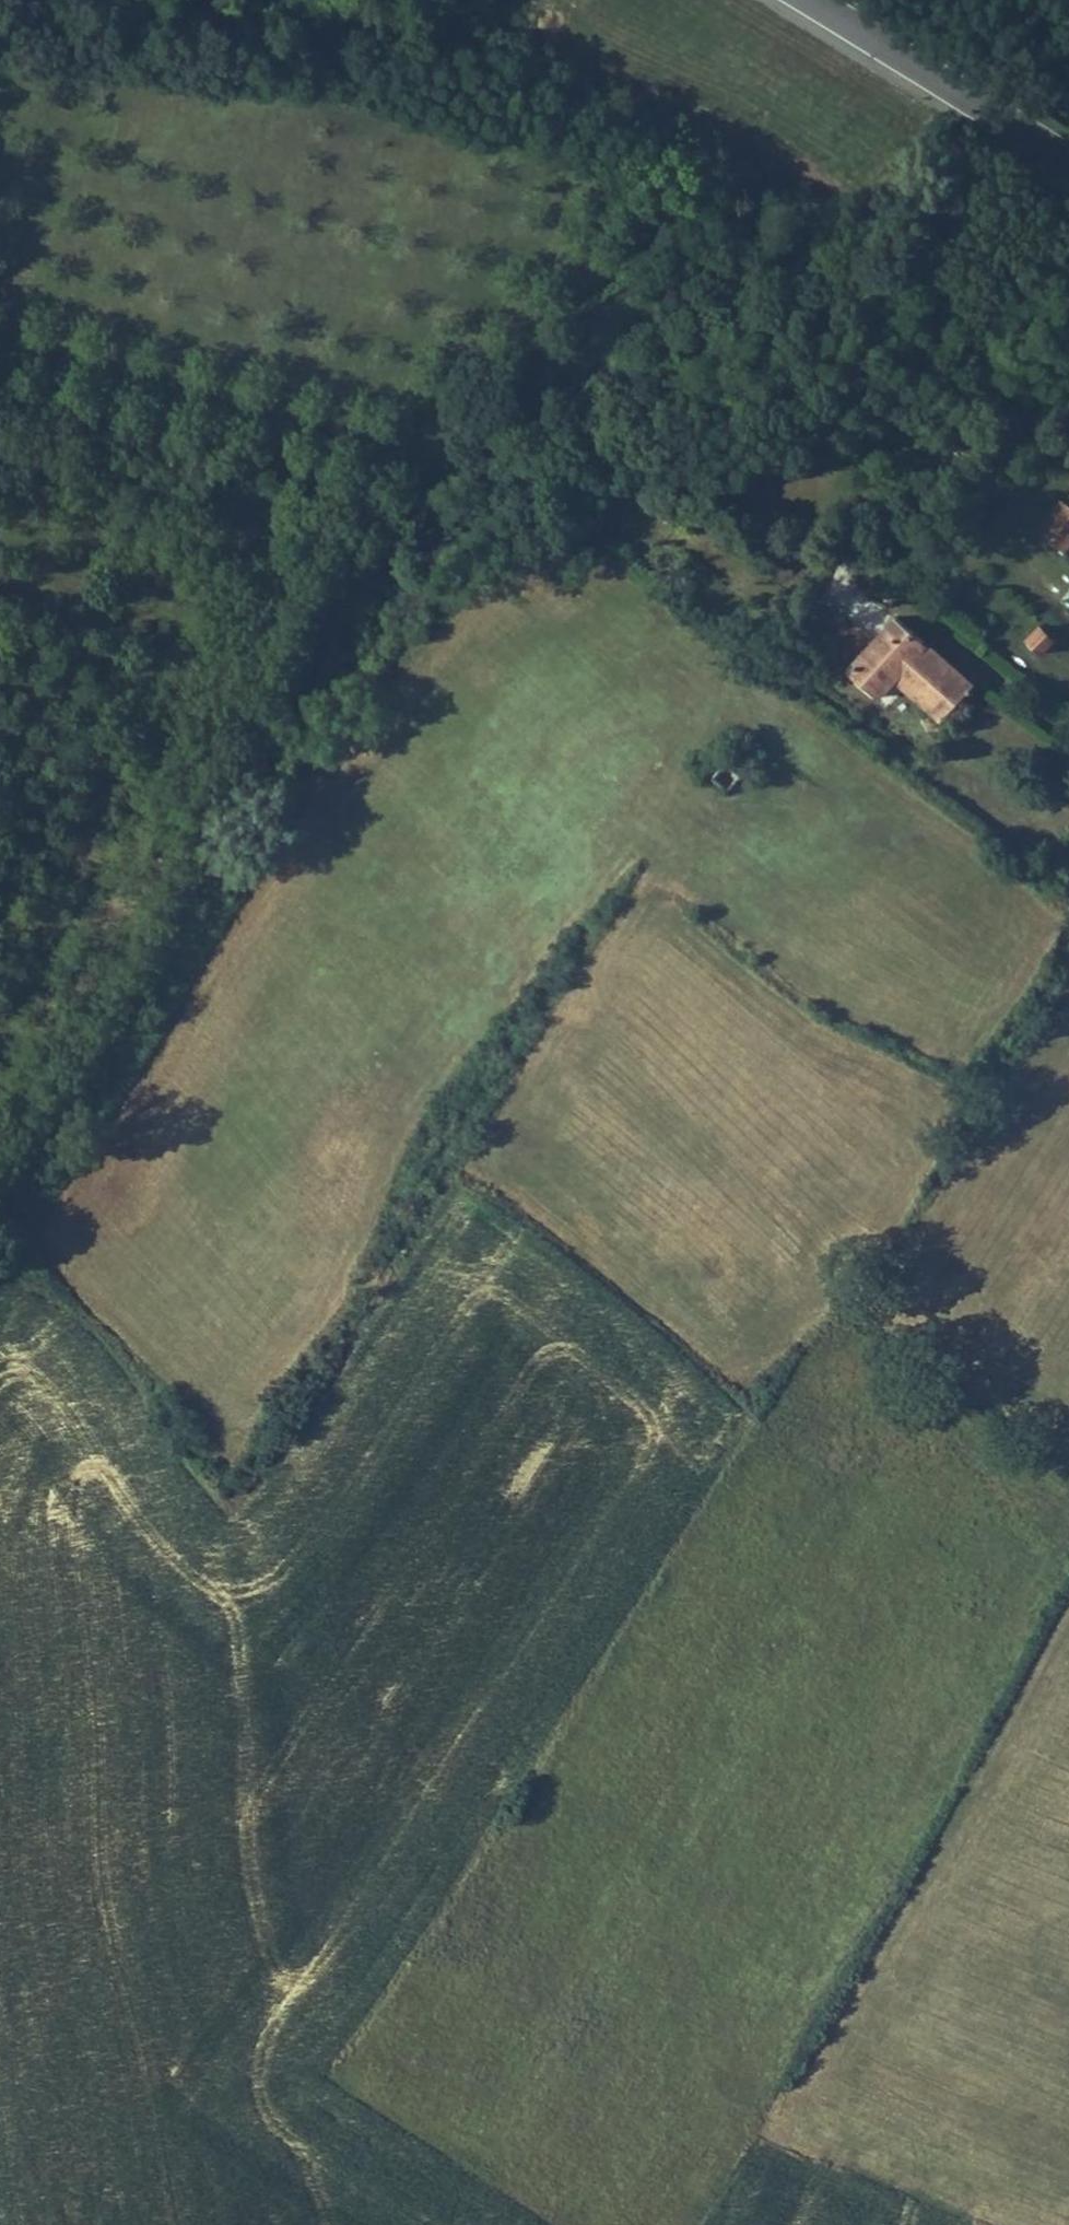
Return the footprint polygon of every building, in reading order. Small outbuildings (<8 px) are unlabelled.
[(1068,542),(1068,501),(1065,497),(1038,528),(1062,550),(1068,542)] [(878,693),(902,668),(910,659),(952,699),(970,681),(898,612),(848,664),(878,693)] [(1042,638),(1028,624),(1015,638),(1028,651),(1042,638)] [(910,659),(902,668),(944,708),(952,699),(910,659)]
